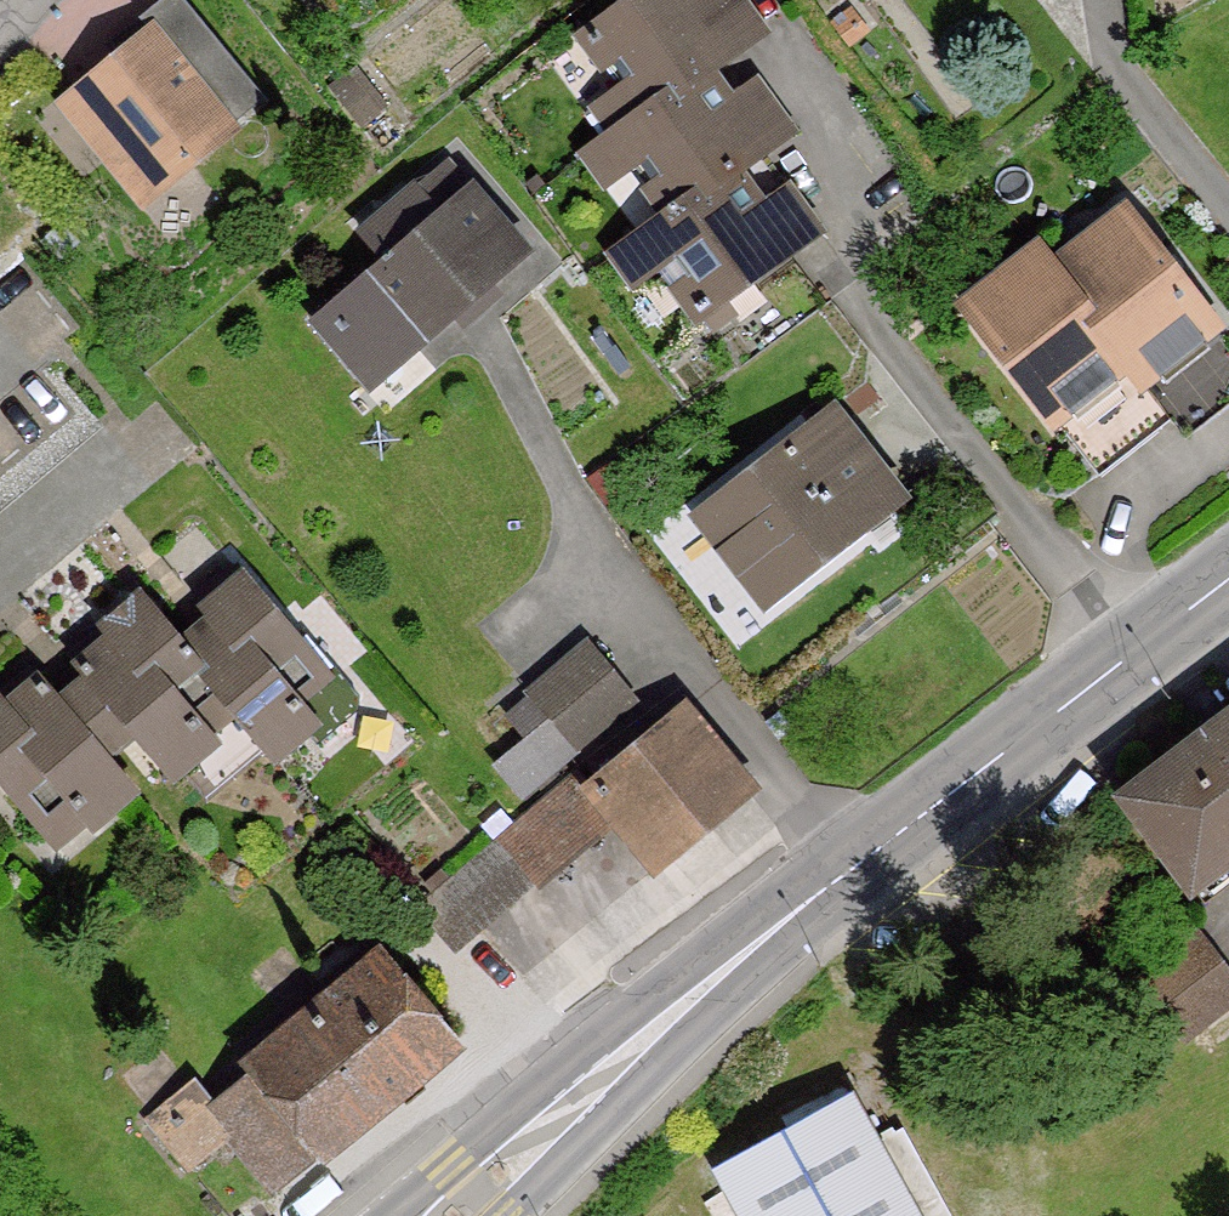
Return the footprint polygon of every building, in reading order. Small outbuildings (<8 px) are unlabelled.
[(748,0),(619,0),(570,33),(598,75),(619,61),(630,77),(588,105),(607,134),(715,63),(767,28),(748,0)] [(230,127),(154,33),(79,94),(122,148),(109,158),(142,199),(230,127)] [(733,90),(715,63),(607,134),(578,154),(602,190),(648,160),(658,175),(640,186),(662,219),(769,148),(797,129),(759,73),(733,90)] [(381,111),(351,74),(335,86),(365,124),(381,111)] [(827,235),(769,148),(662,219),(606,256),(630,291),(660,271),(706,339),(740,316),(729,300),(827,235)] [(387,260),(316,321),(361,373),(406,335),(417,347),(527,252),(471,187),(438,216),(415,189),(364,234),(387,260)] [(1126,211),(1052,267),(1142,383),(1215,326),(1126,211)] [(1142,383),(1052,267),(1052,268),(1037,249),(965,305),(1054,421),(1127,364),(1142,383)] [(833,412),(699,516),(766,602),(900,498),(833,412)] [(213,620),(183,645),(182,646),(222,696),(221,697),(272,758),(306,729),(318,743),(357,710),(359,696),(335,668),(325,675),(233,565),(194,598),(213,620)] [(88,678),(59,701),(104,755),(132,731),(171,777),(210,743),(211,736),(195,718),(221,697),(222,696),(182,646),(183,645),(141,595),(69,656),(88,678)] [(633,700),(587,644),(531,691),(554,719),(498,766),(522,794),(633,700)] [(0,695),(0,777),(42,827),(71,804),(89,826),(133,789),(104,755),(59,701),(32,668),(0,695)] [(617,815),(658,865),(747,791),(681,711),(591,786),(581,774),(538,810),(574,850),(617,815)] [(1122,796),(1192,889),(1194,888),(1205,903),(1228,885),(1228,715),(1122,796)] [(531,880),(506,850),(482,870),(478,866),(446,892),(442,889),(421,906),(455,947),(477,928),(508,901),(507,900),(531,880)] [(1197,935),(1140,980),(1185,1037),(1228,1002),(1228,975),(1197,935)] [(458,1040),(384,951),(246,1067),(251,1073),(212,1105),(197,1087),(153,1123),(189,1167),(223,1139),(231,1149),(241,1141),(280,1188),(458,1040)] [(720,1170),(746,1215),(914,1215),(849,1099),(720,1170)]
